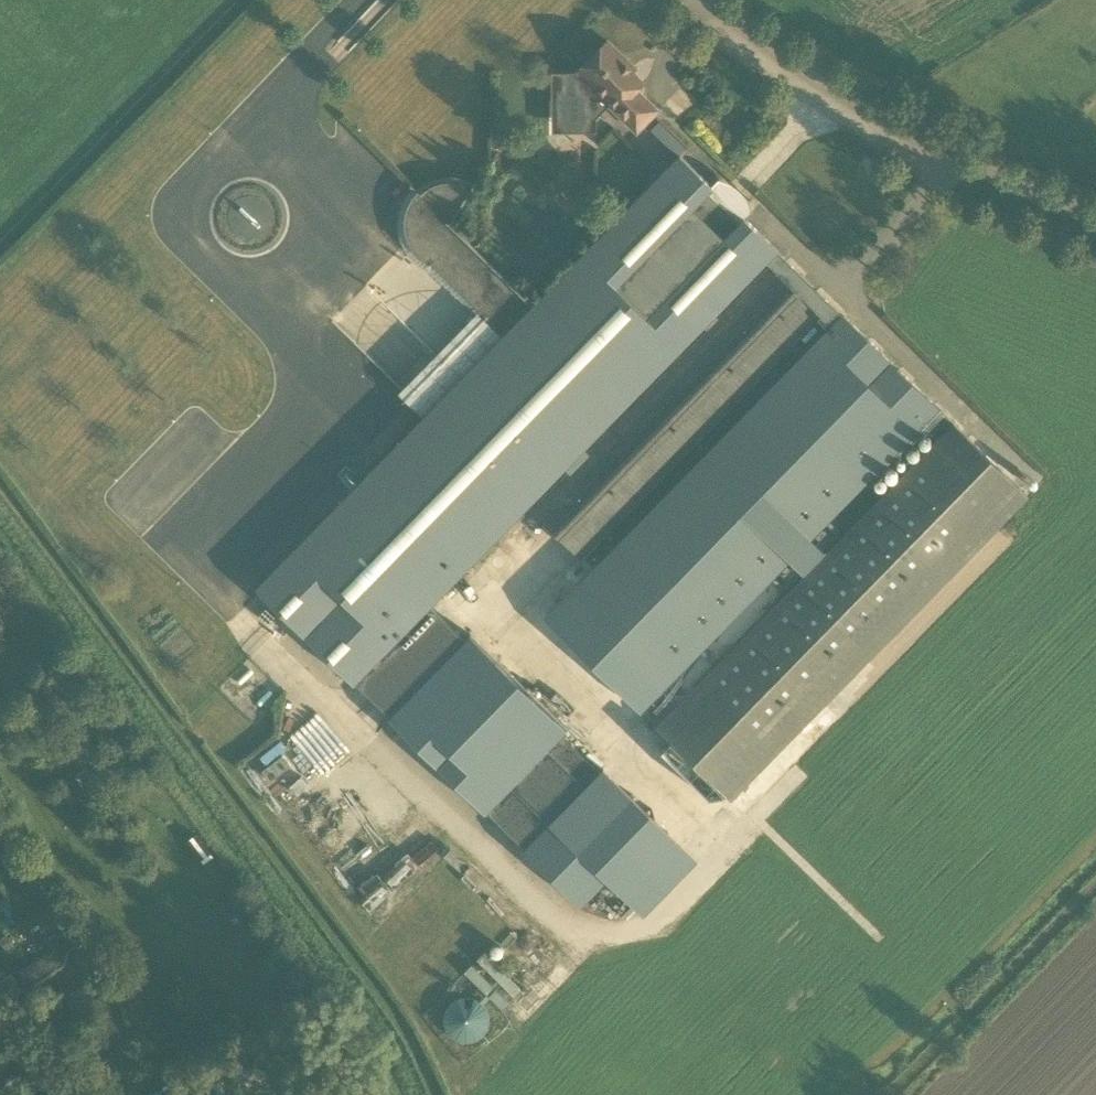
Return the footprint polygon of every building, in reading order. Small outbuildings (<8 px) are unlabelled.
[(624,57),(607,41),(577,72),(552,73),(552,100),(563,100),(564,119),(595,117),(608,104),(637,132),(658,111),(637,90),(644,83),(621,61),(624,57)] [(880,94),(884,86),(877,82),(873,90),(880,94)] [(669,867),(585,786),(600,771),(563,735),(568,730),(470,635),(465,640),(429,604),(736,289),(738,291),(765,263),(770,267),(534,509),(583,557),(819,315),(832,328),(545,621),(639,714),(641,712),(730,799),(731,798),(1028,495),(955,424),(956,423),(939,407),(938,408),(844,315),(843,316),(777,251),(778,250),(745,218),(740,223),(708,192),(713,187),(680,155),(533,305),(450,224),(481,175),(480,174),(471,188),(461,183),(450,182),(440,183),(429,187),(420,193),(412,185),(410,187),(416,193),(409,203),(405,215),(404,227),(407,239),(413,250),(424,242),(435,252),(430,261),(505,334),(429,414),(431,416),(257,591),(352,685),(353,684),(352,683),(354,680),(391,716),(389,718),(486,813),(488,811),(525,847),(523,849),(581,906),(607,881),(632,905),(669,867)] [(460,1042),(492,1029),(478,995),(446,1008),(460,1042)]
